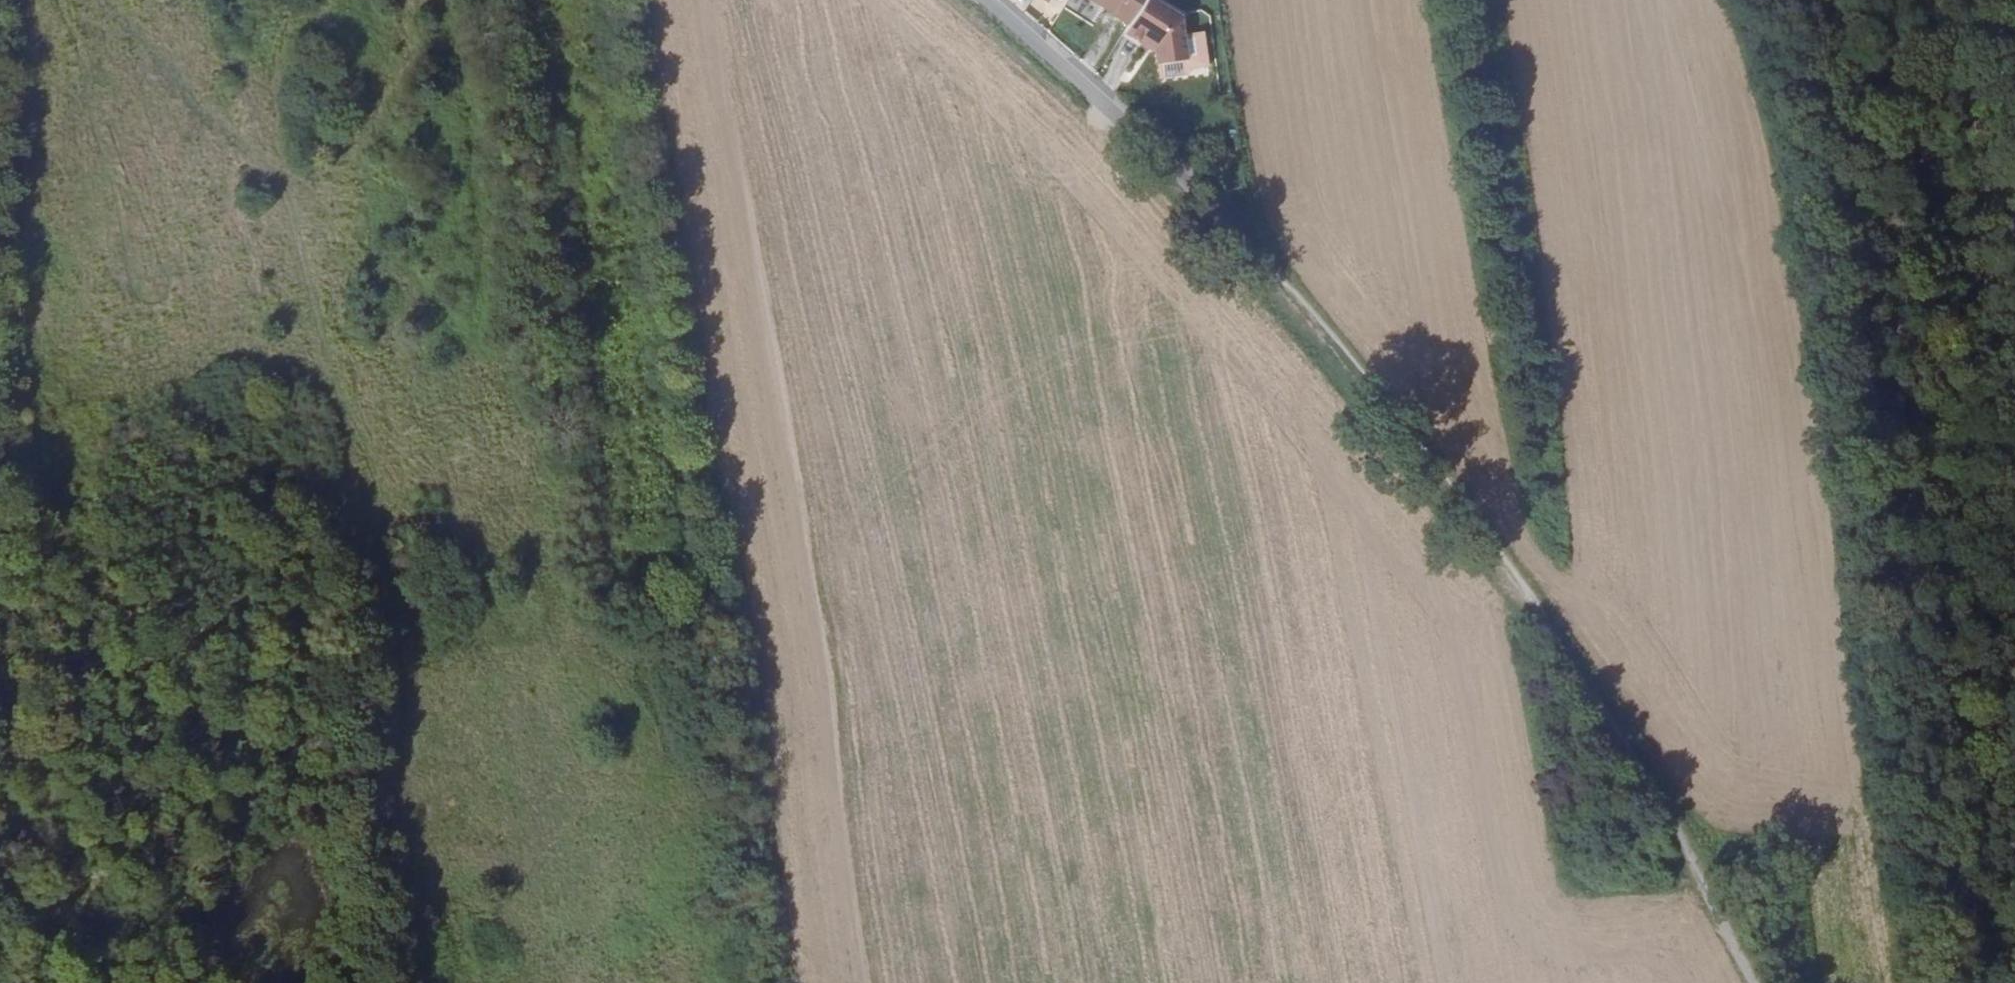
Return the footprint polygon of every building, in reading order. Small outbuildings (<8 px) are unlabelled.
[(1122,21),(1136,0),(1090,0),(1122,21)] [(1145,0),(1136,0),(1122,21),(1116,31),(1146,51),(1149,64),(1177,59),(1170,16),(1145,0)]
